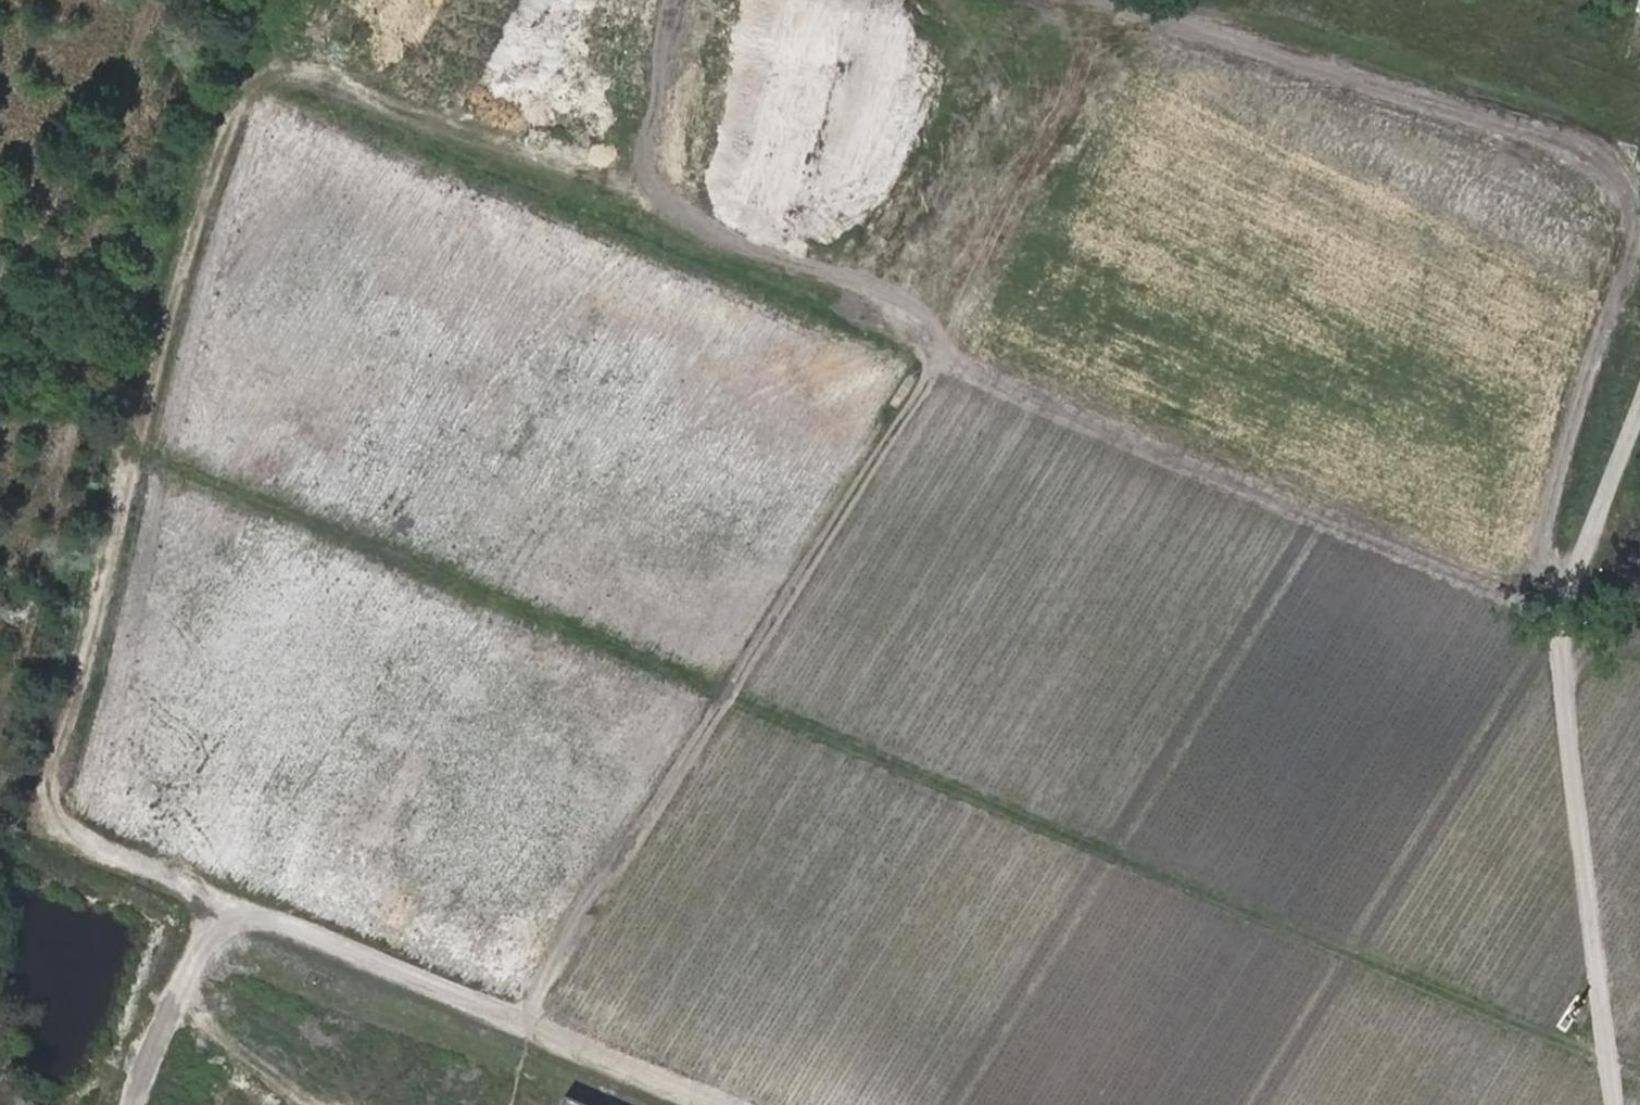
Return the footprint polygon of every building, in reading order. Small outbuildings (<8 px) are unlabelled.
[(566,1097),(563,1104),(585,1104),(566,1097)]
